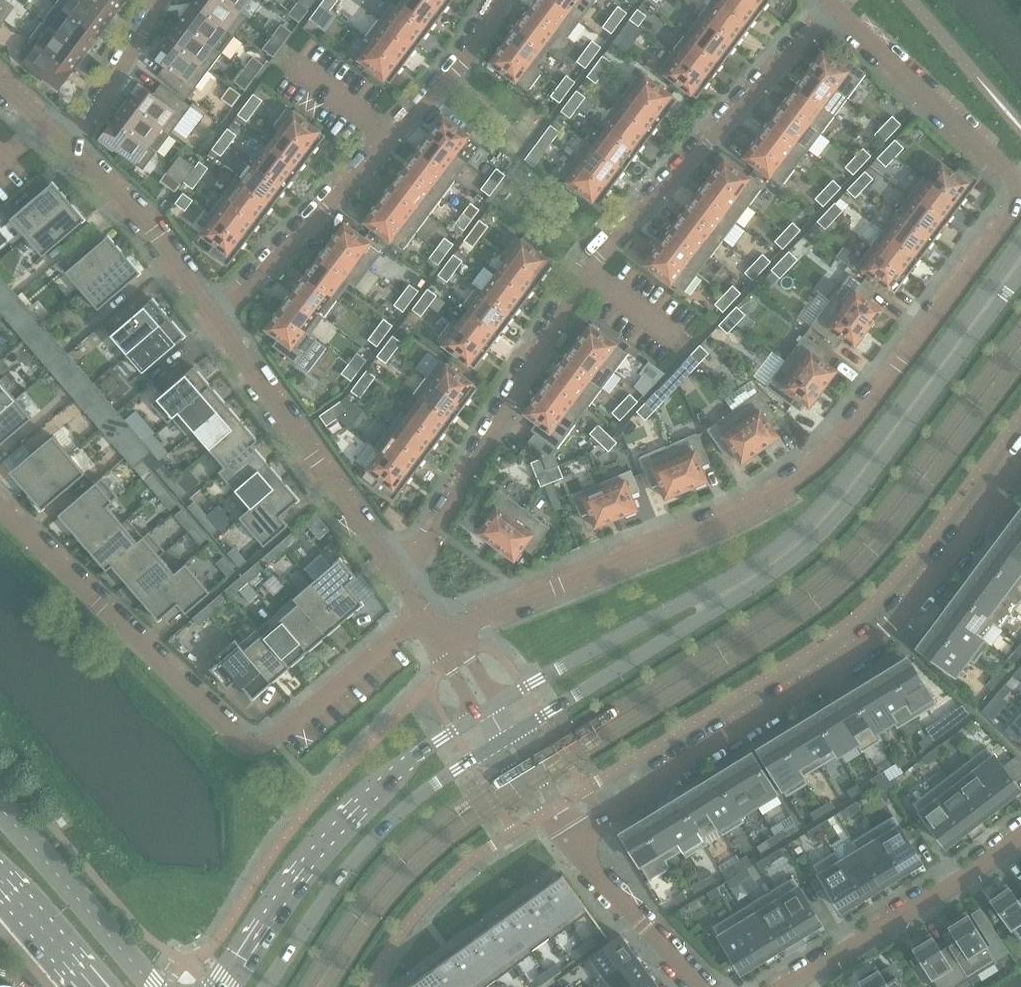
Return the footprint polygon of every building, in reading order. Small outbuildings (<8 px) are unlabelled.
[(15,7),(6,0),(0,0),(0,27),(15,7)] [(87,0),(59,0),(56,4),(96,34),(109,17),(87,0)] [(109,17),(121,0),(87,0),(109,17)] [(223,0),(199,0),(195,6),(234,36),(247,19),(223,0)] [(247,19),(248,17),(240,12),(249,0),(223,0),(247,19)] [(338,0),(324,0),(321,4),(330,10),(338,0)] [(422,0),(403,0),(399,6),(392,1),(391,3),(429,32),(442,14),(422,0)] [(442,14),(452,0),(422,0),(442,14)] [(552,0),(537,0),(530,10),(567,39),(580,21),(552,0)] [(587,0),(552,0),(580,21),(593,4),(587,0)] [(711,0),(698,17),(736,46),(749,28),(711,0)] [(747,0),(711,0),(749,28),(762,11),(747,0)] [(770,0),(747,0),(762,11),(770,0)] [(299,23),(309,10),(297,2),(288,14),(299,23)] [(429,32),(391,3),(378,21),(416,49),(429,32)] [(101,38),(96,34),(56,4),(43,21),(83,51),(86,47),(91,50),(101,38)] [(322,21),(330,10),(321,4),(313,14),(322,21)] [(234,36),(195,6),(182,23),(221,53),(234,36)] [(619,23),(627,13),(618,6),(610,17),(619,23)] [(638,27),(646,16),(637,9),(629,20),(638,27)] [(567,39),(530,10),(516,28),(548,51),(560,35),(566,39),(567,39)] [(611,34),(619,23),(610,17),(602,27),(611,34)] [(736,46),(698,17),(685,35),(723,63),(736,46)] [(631,37),(638,27),(629,20),(621,30),(631,37)] [(83,51),(43,21),(30,39),(70,68),(83,51)] [(416,49),(378,21),(365,38),(371,43),(403,66),(416,49)] [(221,53),(182,23),(169,40),(208,70),(221,53)] [(283,45),(292,32),(280,24),(271,36),(283,45)] [(548,51),(516,28),(503,45),(541,73),(542,72),(535,67),(548,51)] [(723,63),(685,35),(672,52),(710,80),(723,63)] [(208,70),(169,40),(164,36),(154,49),(159,53),(156,58),(150,53),(149,54),(164,66),(157,76),(187,98),(208,70)] [(273,57),(283,45),(271,36),(262,49),(273,57)] [(70,68),(30,39),(16,57),(44,78),(42,80),(58,92),(68,78),(65,76),(70,68)] [(593,58),(601,48),(592,41),(584,51),(593,58)] [(403,66),(371,43),(358,60),(390,84),(403,66)] [(541,73),(503,45),(490,63),(528,91),(541,73)] [(585,68),(593,58),(584,51),(576,62),(585,68)] [(710,80),(672,52),(658,70),(696,99),(710,80)] [(846,101),(866,73),(841,54),(835,61),(823,52),(808,72),(846,101)] [(603,73),(611,63),(602,56),(594,66),(603,73)] [(255,78),(264,66),(253,57),(243,69),(255,78)] [(596,84),(603,73),(594,66),(586,77),(596,84)] [(245,90),(255,78),(243,69),(234,82),(245,90)] [(677,100),(639,72),(625,90),(663,118),(677,100)] [(846,101),(808,72),(795,89),(833,118),(846,101)] [(567,93),(575,82),(566,75),(558,86),(567,93)] [(161,83),(153,93),(139,82),(132,92),(137,96),(130,104),(170,134),(191,106),(161,83)] [(559,103),(567,93),(558,86),(550,96),(559,103)] [(833,118),(795,89),(782,107),(820,135),(833,118)] [(663,118),(625,90),(612,107),(650,136),(663,118)] [(577,108),(585,97),(576,91),(568,101),(577,108)] [(255,111),(262,101),(253,94),(245,104),(255,111)] [(170,134),(130,104),(125,100),(125,101),(116,113),(121,117),(117,122),(149,146),(149,147),(156,152),(170,134)] [(570,118),(577,108),(568,101),(561,111),(570,118)] [(247,122),(255,111),(245,104),(238,115),(247,122)] [(325,136),(287,107),(273,127),(311,154),(325,136)] [(650,136),(612,107),(599,125),(637,153),(650,136)] [(820,135),(782,107),(769,124),(807,152),(820,135)] [(892,134),(901,125),(892,116),(883,126),(892,134)] [(481,145),(443,117),(429,136),(467,165),(481,145)] [(149,146),(117,122),(112,129),(108,126),(98,140),(114,151),(115,149),(136,164),(149,147),(149,146)] [(807,152),(769,124),(756,141),(794,170),(807,152)] [(552,142),(559,132),(550,125),(542,135),(552,142)] [(637,153),(599,125),(605,130),(594,146),(587,141),(587,142),(624,170),(637,153)] [(883,144),(892,134),(883,126),(874,135),(883,144)] [(311,154),(273,127),(279,131),(268,147),(261,142),(261,143),(299,172),(311,154)] [(229,146),(237,135),(227,129),(220,139),(229,146)] [(544,153),(552,142),(542,135),(535,146),(544,153)] [(467,165),(429,136),(416,153),(454,182),(467,165)] [(221,156),(229,146),(220,139),(212,149),(221,156)] [(895,158),(904,148),(895,140),(886,149),(895,158)] [(794,170),(756,141),(744,158),(781,186),(794,170)] [(624,170),(587,142),(574,159),(612,187),(624,170)] [(299,172),(261,143),(247,161),(286,189),(299,172)] [(862,166),(871,156),(863,148),(854,158),(862,166)] [(886,167),(895,158),(886,149),(877,159),(886,167)] [(454,182),(416,153),(403,171),(441,199),(454,182)] [(191,172),(195,167),(179,155),(166,172),(182,184),(184,182),(191,172)] [(853,175),(862,166),(854,158),(845,167),(853,175)] [(612,187),(574,159),(560,177),(598,205),(612,187)] [(762,188),(724,159),(710,179),(747,207),(762,188)] [(959,206),(979,180),(960,166),(954,173),(935,159),(921,178),(959,206)] [(201,179),(208,168),(199,161),(195,167),(191,172),(201,179)] [(286,189),(247,161),(254,166),(242,181),(236,177),(235,178),(273,206),(286,189)] [(497,186),(505,175),(496,168),(488,179),(497,186)] [(441,199),(403,171),(390,188),(428,216),(441,199)] [(864,189),(873,179),(865,171),(856,181),(864,189)] [(193,189),(201,179),(191,172),(184,182),(193,189)] [(273,206),(235,178),(222,195),(260,224),(273,206)] [(959,206),(921,178),(908,195),(946,224),(959,206)] [(490,196),(497,186),(488,179),(481,189),(490,196)] [(747,207),(710,179),(697,196),(735,224),(747,207)] [(832,197),(841,188),(833,180),(824,189),(832,197)] [(855,198),(864,189),(856,181),(847,190),(855,198)] [(26,238),(69,201),(53,182),(10,219),(26,238)] [(428,216),(390,188),(377,205),(415,234),(428,216)] [(823,207),(832,197),(824,189),(815,199),(823,207)] [(184,210),(192,200),(183,193),(175,203),(184,210)] [(260,224),(222,195),(208,213),(247,241),(260,224)] [(946,224),(908,195),(896,213),(933,241),(946,224)] [(735,224),(697,196),(684,213),(722,242),(735,224)] [(43,257),(85,220),(69,201),(26,238),(43,257)] [(472,220),(479,210),(470,203),(462,213),(472,220)] [(834,220),(843,211),(835,203),(826,212),(834,220)] [(415,234),(377,205),(364,222),(402,251),(415,234)] [(825,230),(834,220),(826,212),(817,222),(825,230)] [(247,241),(208,213),(215,218),(202,235),(214,244),(208,252),(228,266),(247,241)] [(464,231),(472,220),(462,213),(455,224),(464,231)] [(722,242),(684,213),(671,231),(709,259),(722,242)] [(933,241),(896,213),(883,230),(920,258),(933,241)] [(481,237),(488,227),(479,220),(471,230),(481,237)] [(792,240),(800,230),(792,222),(783,232),(792,240)] [(382,252),(344,224),(330,243),(368,271),(382,252)] [(473,248),(481,237),(471,230),(464,241),(473,248)] [(920,258),(883,230),(870,247),(908,276),(920,258)] [(709,259),(671,231),(658,248),(696,276),(709,259)] [(815,236),(808,231),(805,234),(808,236),(812,239),(815,236)] [(783,249),(792,240),(783,232),(774,241),(783,249)] [(82,291),(125,254),(108,235),(66,272),(82,291)] [(553,263),(515,235),(502,253),(540,282),(553,263)] [(446,255),(454,245),(444,238),(437,248),(446,255)] [(368,271),(330,243),(317,260),(349,284),(355,288),(368,271)] [(908,276),(870,247),(856,265),(894,293),(908,276)] [(438,265),(446,255),(437,248),(429,259),(438,265)] [(696,276),(658,248),(645,265),(683,293),(696,276)] [(789,269),(798,260),(789,251),(780,261),(789,269)] [(540,282),(502,253),(501,254),(507,259),(495,275),(527,299),(540,282)] [(98,310),(141,273),(125,254),(82,291),(98,310)] [(455,272),(462,261),(453,254),(445,265),(455,272)] [(762,271),(771,262),(762,254),(753,263),(762,271)] [(349,284),(317,260),(304,277),(336,301),(349,284)] [(780,279),(789,269),(780,261),(771,270),(780,279)] [(753,281),(762,271),(753,263),(744,273),(753,281)] [(447,282),(455,272),(445,265),(438,275),(447,282)] [(881,310),(869,301),(875,293),(849,274),(830,300),(868,329),(881,310)] [(527,299),(495,275),(483,292),(476,287),(476,288),(514,316),(527,299)] [(336,301),(304,277),(291,294),(323,318),(336,301)] [(411,302),(419,291),(409,284),(402,295),(411,302)] [(732,303),(741,293),(732,285),(723,295),(732,303)] [(514,316),(476,288),(463,305),(501,333),(514,316)] [(429,306),(437,296),(427,289),(420,299),(429,306)] [(323,318),(291,294),(279,312),(317,340),(318,339),(311,334),(323,318)] [(403,312),(411,302),(402,295),(394,305),(403,312)] [(723,312),(732,303),(723,295),(714,304),(723,312)] [(127,354),(169,317),(153,298),(110,335),(127,354)] [(421,317),(429,306),(420,299),(412,310),(421,317)] [(868,329),(830,300),(810,326),(836,345),(842,338),(854,347),(868,329)] [(501,333),(463,305),(462,306),(469,311),(457,326),(451,321),(450,322),(488,351),(501,333)] [(736,325),(745,315),(736,307),(727,316),(736,325)] [(317,340),(279,312),(265,329),(278,338),(272,346),(298,365),(317,340)] [(727,334),(736,325),(727,316),(718,325),(727,334)] [(167,352),(185,336),(169,317),(127,354),(143,373),(167,352)] [(385,336),(393,326),(384,319),(376,329),(385,336)] [(488,351),(450,322),(436,340),(474,369),(488,351)] [(628,354),(590,325),(576,344),(614,373),(628,354)] [(377,347),(385,336),(376,329),(368,340),(377,347)] [(836,371),(824,362),(830,354),(804,335),(785,361),(823,389),(836,371)] [(394,353),(402,343),(392,336),(385,346),(394,353)] [(614,373),(576,344),(563,362),(601,390),(614,373)] [(700,363),(709,354),(700,345),(691,355),(700,363)] [(386,363),(394,353),(385,346),(377,357),(386,363)] [(359,371),(367,360),(358,353),(350,364),(359,371)] [(691,373),(699,364),(700,363),(691,355),(682,364),(691,373)] [(478,388),(440,359),(426,378),(464,406),(478,388)] [(823,389),(785,361),(765,386),(791,406),(797,398),(809,407),(823,389)] [(601,390),(563,362),(550,379),(588,407),(601,390)] [(351,381),(359,371),(350,364),(342,374),(351,381)] [(178,414),(211,386),(194,366),(151,404),(168,423),(178,414)] [(368,388),(376,377),(366,370),(359,381),(368,388)] [(464,406),(426,378),(413,396),(451,424),(464,406)] [(644,396),(653,386),(645,378),(636,388),(644,396)] [(588,407),(550,379),(537,396),(575,424),(588,407)] [(18,399),(2,380),(0,382),(0,414),(18,399)] [(360,398),(368,388),(359,381),(351,391),(360,398)] [(87,414),(106,397),(93,383),(74,399),(87,414)] [(194,432),(227,404),(211,386),(178,414),(194,432)] [(769,424),(777,419),(759,392),(751,398),(743,387),(724,400),(733,411),(760,450),(778,437),(769,424)] [(654,411),(663,402),(654,393),(645,402),(654,411)] [(629,411),(638,402),(630,394),(621,403),(629,411)] [(451,424),(413,396),(419,401),(408,416),(401,411),(400,412),(438,441),(451,424)] [(575,424),(537,396),(524,413),(536,423),(531,430),(534,433),(556,450),(575,424)] [(99,428),(118,412),(106,397),(87,414),(99,428)] [(34,418),(18,399),(0,414),(0,447),(34,418)] [(348,411),(341,401),(330,408),(337,419),(348,411)] [(645,421),(654,411),(645,402),(636,412),(645,421)] [(620,421),(629,411),(621,403),(612,413),(620,421)] [(210,450),(242,422),(227,404),(194,432),(210,450)] [(337,419),(330,408),(319,416),(327,426),(337,419)] [(760,450),(733,411),(706,430),(725,456),(732,450),(741,463),(760,450)] [(112,443),(131,426),(118,412),(99,428),(112,443)] [(438,441),(400,412),(387,430),(425,458),(438,441)] [(220,473),(252,445),(258,440),(242,422),(210,450),(224,467),(219,472),(220,473)] [(608,434),(598,425),(589,434),(599,443),(608,434)] [(124,457),(134,449),(143,441),(131,426),(112,443),(124,457)] [(425,458),(387,430),(374,448),(412,475),(425,458)] [(556,450),(534,433),(527,443),(540,452),(542,458),(547,470),(558,466),(553,453),(556,450)] [(608,452),(617,443),(608,434),(599,443),(608,452)] [(710,463),(698,434),(668,446),(686,490),(707,481),(701,467),(710,463)] [(26,491),(69,455),(53,436),(10,472),(26,491)] [(152,451),(144,442),(143,441),(134,449),(142,459),(152,451)] [(236,491),(268,463),(252,445),(220,473),(236,491)] [(686,490),(668,446),(638,458),(650,488),(659,484),(665,498),(686,490)] [(412,475),(374,448),(380,452),(368,470),(380,479),(374,487),(393,501),(412,475)] [(142,459),(134,449),(124,457),(133,467),(142,459)] [(42,510),(85,474),(69,455),(26,491),(42,510)] [(547,470),(542,458),(531,463),(536,475),(547,470)] [(640,492),(628,462),(598,475),(616,518),(637,510),(631,496),(640,492)] [(250,508),(280,483),(283,480),(268,463),(236,491),(250,508)] [(563,478),(558,466),(547,470),(552,482),(563,478)] [(176,478),(166,468),(159,474),(168,485),(176,478)] [(552,482),(547,470),(536,475),(540,487),(552,482)] [(178,496),(194,482),(185,471),(176,478),(168,485),(178,496)] [(616,518),(598,475),(568,487),(580,517),(589,513),(595,527),(616,518)] [(75,534),(113,502),(119,497),(102,477),(58,515),(75,534)] [(164,489),(154,478),(147,484),(157,495),(164,489)] [(280,516),(299,500),(283,480),(280,483),(250,508),(239,517),(264,546),(289,525),(280,516)] [(174,501),(164,489),(157,495),(167,507),(174,501)] [(496,547),(524,509),(498,489),(479,515),(487,521),(478,533),(496,547)] [(90,551),(128,519),(128,518),(113,502),(75,534),(90,551)] [(207,515),(197,504),(190,510),(200,521),(207,515)] [(209,532),(223,520),(214,509),(207,515),(200,521),(209,532)] [(531,554),(550,528),(524,509),(496,547),(514,560),(523,548),(531,554)] [(194,524),(184,512),(177,519),(187,530),(194,524)] [(106,570),(143,537),(128,519),(90,551),(106,570)] [(204,536),(194,524),(187,530),(197,542),(204,536)] [(1014,529),(1001,547),(1020,562),(1020,535),(1014,529)] [(128,584),(160,556),(166,552),(149,532),(143,537),(106,570),(107,571),(112,566),(128,584)] [(285,551),(296,542),(290,535),(279,543),(285,551)] [(273,562),(285,551),(279,543),(266,554),(273,562)] [(1001,547),(988,564),(1020,589),(1020,587),(1020,586),(1020,562),(1001,547)] [(247,561),(237,550),(230,556),(240,567),(247,561)] [(142,601),(175,573),(160,556),(128,584),(142,601)] [(363,604),(347,585),(357,577),(340,558),(311,583),(344,621),(363,604)] [(235,572),(226,560),(218,566),(228,578),(235,572)] [(210,593),(202,583),(186,564),(175,573),(142,601),(159,621),(178,604),(186,614),(210,593)] [(988,564),(975,581),(1013,610),(1020,600),(1020,589),(988,564)] [(249,582),(261,572),(255,565),(242,575),(249,582)] [(237,593),(249,582),(242,575),(230,585),(237,593)] [(1013,610),(975,581),(962,599),(995,624),(997,622),(1002,625),(1013,610)] [(344,621),(311,583),(293,598),(326,636),(344,621)] [(213,613),(223,604),(217,597),(206,606),(213,613)] [(326,636),(293,598),(275,614),(308,652),(326,636)] [(995,624),(962,599),(949,616),(987,645),(988,644),(983,640),(995,624)] [(201,623),(213,613),(206,606),(195,616),(201,623)] [(308,652),(275,614),(257,630),(261,635),(289,668),(308,652)] [(987,645),(949,616),(936,633),(974,662),(987,645)] [(974,662),(936,633),(922,651),(954,675),(967,658),(974,663),(974,662)] [(289,668),(261,635),(245,650),(272,683),(289,668)] [(272,683),(245,650),(235,639),(216,656),(220,661),(211,669),(227,688),(237,680),(253,699),(272,683)] [(936,704),(921,680),(910,663),(891,675),(916,716),(936,704)] [(1000,681),(1007,672),(1001,667),(993,676),(1000,681)] [(1020,678),(1020,667),(1012,676),(1018,681),(1020,678)] [(916,716),(891,675),(873,686),(898,727),(916,716)] [(992,690),(1000,681),(993,676),(986,685),(992,690)] [(1003,698),(1011,689),(1005,684),(997,693),(1003,698)] [(898,727),(873,686),(854,698),(880,740),(881,740),(876,732),(893,721),(897,728),(898,727)] [(880,740),(854,698),(836,709),(862,751),(880,740)] [(862,751),(836,709),(817,720),(838,754),(856,743),(861,752),(862,751)] [(942,717),(925,728),(929,735),(928,736),(930,738),(933,742),(950,729),(942,717)] [(838,754),(817,720),(799,732),(820,766),(838,754)] [(954,743),(964,736),(959,730),(949,737),(954,743)] [(820,766),(799,732),(781,743),(806,784),(807,783),(803,776),(820,766)] [(923,749),(933,742),(930,738),(928,736),(918,743),(923,749)] [(806,784),(781,743),(761,755),(786,796),(806,784)] [(936,758),(946,750),(941,743),(931,751),(936,758)] [(1019,788),(1002,766),(987,747),(968,762),(1000,803),(1002,801),(1005,805),(1019,794),(1016,790),(1019,788)] [(927,764),(936,758),(931,751),(922,758),(927,764)] [(899,768),(908,761),(903,755),(894,762),(899,768)] [(776,793),(768,780),(755,759),(735,771),(756,805),(776,793)] [(1000,803),(968,762),(950,776),(982,817),(1000,803)] [(756,805),(735,771),(717,782),(742,823),(743,822),(739,815),(756,805)] [(885,784),(890,781),(884,771),(877,776),(883,785),(885,784)] [(870,780),(876,790),(883,785),(877,776),(870,780)] [(982,817),(950,776),(932,790),(964,831),(982,817)] [(900,784),(895,778),(890,781),(885,784),(890,791),(900,784)] [(742,823),(717,782),(699,793),(724,834),(742,823)] [(890,791),(885,784),(883,785),(876,790),(875,790),(876,792),(879,797),(890,791)] [(861,791),(857,785),(847,791),(851,798),(861,791)] [(964,831),(932,790),(913,804),(915,806),(945,845),(964,831)] [(724,834),(699,793),(680,804),(705,845),(706,845),(702,838),(718,828),(723,835),(724,834)] [(835,808),(831,801),(830,800),(820,807),(824,814),(835,808)] [(860,809),(856,802),(846,808),(850,815),(860,809)] [(705,845),(680,804),(662,816),(687,857),(705,845)] [(824,814),(820,807),(810,813),(814,820),(824,814)] [(687,857),(662,816),(643,827),(668,868),(669,867),(665,861),(682,851),(686,857),(687,857)] [(920,861),(893,817),(873,829),(900,873),(920,861)] [(832,826),(827,819),(817,826),(821,833),(832,826)] [(821,833),(817,826),(807,832),(811,839),(821,833)] [(668,868),(643,827),(624,839),(649,880),(668,868)] [(789,836),(785,828),(775,835),(779,842),(789,836)] [(900,873),(873,829),(853,841),(880,885),(900,873)] [(779,842),(775,835),(764,841),(769,848),(779,842)] [(880,885),(853,841),(852,842),(857,848),(839,859),(835,852),(834,853),(861,897),(880,885)] [(861,897),(834,853),(813,865),(840,910),(861,897)] [(752,865),(749,860),(748,859),(746,856),(746,855),(739,860),(746,870),(747,869),(753,866),(752,865)] [(770,864),(766,857),(756,863),(760,870),(770,864)] [(721,871),(727,881),(737,875),(746,870),(739,860),(721,871)] [(751,876),(749,873),(747,869),(746,870),(737,875),(741,882),(751,876)] [(716,881),(712,874),(701,880),(705,887),(716,881)] [(589,912),(562,875),(543,889),(570,926),(589,912)] [(741,882),(737,875),(727,881),(726,881),(730,888),(741,882)] [(820,922),(803,895),(800,889),(793,878),(773,891),(800,935),(820,922)] [(705,887),(701,880),(691,886),(695,893),(705,887)] [(1016,900),(1006,885),(989,896),(1020,942),(1020,897),(1016,900)] [(721,894),(720,892),(717,887),(707,893),(711,900),(721,894)] [(570,926),(543,889),(525,902),(550,937),(549,938),(550,940),(551,939),(570,926)] [(687,898),(683,891),(672,898),(677,905),(687,898)] [(800,935),(773,891),(753,902),(780,947),(800,935)] [(550,937),(525,902),(506,916),(531,950),(532,950),(533,950),(549,938),(550,937)] [(780,947),(753,902),(734,914),(761,959),(763,957),(766,961),(781,952),(778,948),(780,947)] [(992,927),(980,908),(971,914),(975,920),(982,933),(992,927)] [(996,962),(965,913),(948,923),(958,939),(948,945),(969,978),(996,962)] [(761,959),(734,914),(713,927),(740,971),(761,959)] [(531,950),(506,916),(488,929),(514,966),(525,958),(533,952),(534,952),(532,950),(531,950)] [(514,966),(488,929),(469,943),(496,979),(514,966)] [(598,980),(635,954),(621,934),(612,941),(584,961),(598,980)] [(948,945),(939,950),(929,935),(913,945),(938,986),(955,986),(969,978),(948,945)] [(588,951),(598,943),(593,937),(583,944),(588,951)] [(469,943),(451,956),(473,986),(485,986),(496,979),(469,943)] [(588,951),(583,944),(573,952),(577,958),(588,951)] [(648,972),(635,954),(598,980),(602,986),(627,986),(648,972)] [(451,956),(432,969),(445,986),(473,986),(451,956)] [(556,964),(546,971),(551,978),(561,970),(556,964)] [(859,978),(864,986),(902,986),(896,977),(889,967),(879,973),(875,968),(859,978)] [(432,969),(414,983),(417,986),(445,986),(432,969)] [(541,985),(551,978),(546,971),(536,979),(541,985)] [(648,972),(627,986),(659,986),(648,972)]
